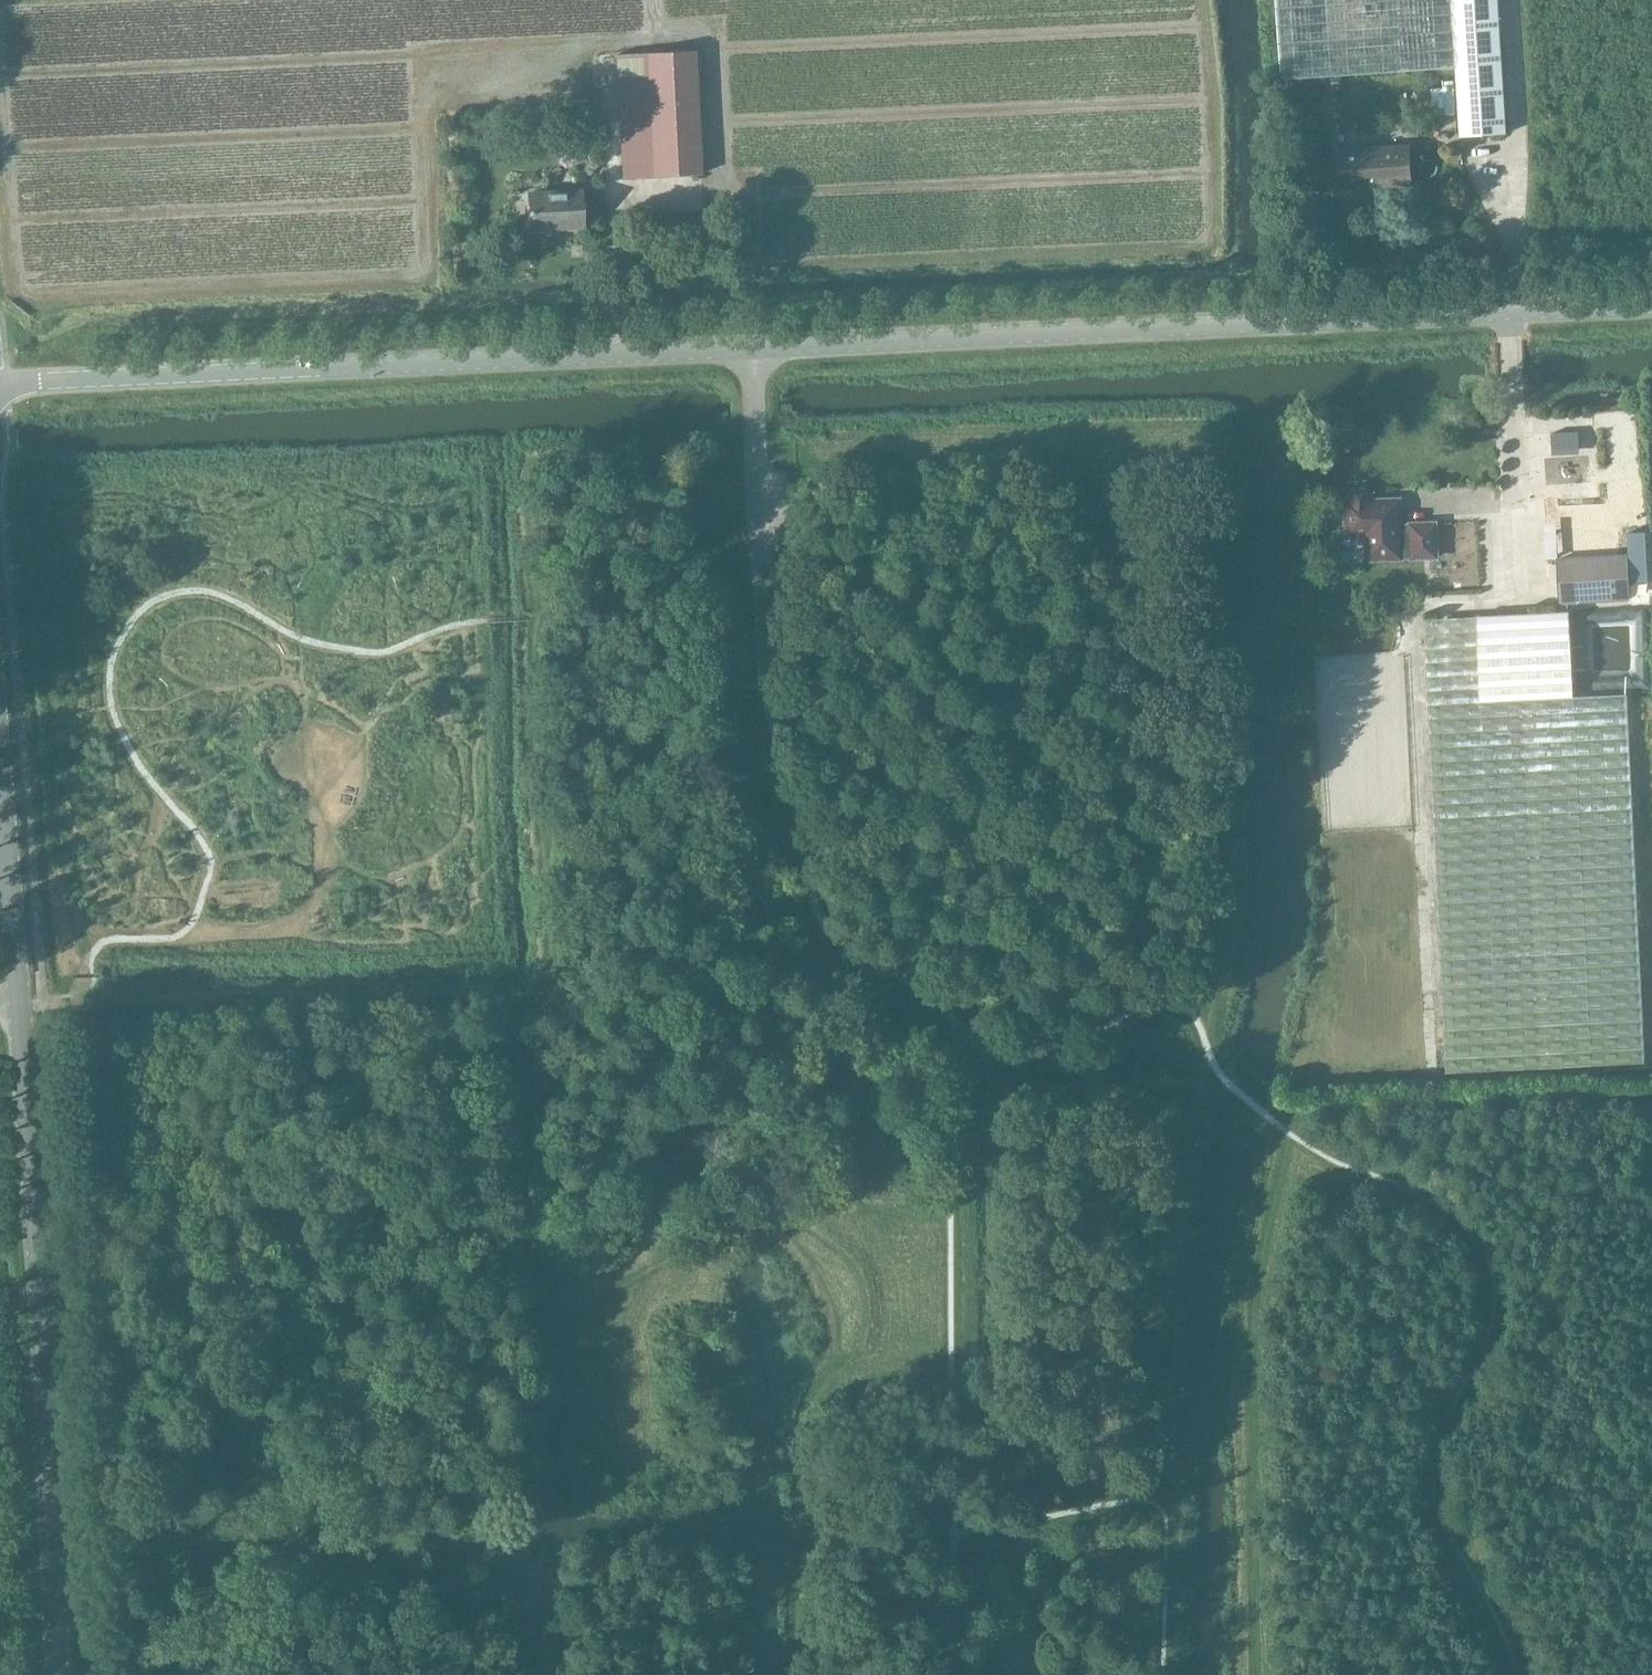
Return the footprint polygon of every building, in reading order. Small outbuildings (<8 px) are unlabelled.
[(1425,0),(1291,0),(1296,81),(1430,72),(1425,0)] [(1498,16),(1497,0),(1453,0),(1454,18),(1453,19),(1460,136),(1506,133),(1498,16)] [(623,178),(701,174),(694,50),(616,54),(623,178)] [(1409,146),(1339,151),(1341,187),(1367,185),(1367,183),(1392,181),(1393,183),(1411,182),(1409,146)] [(531,229),(583,226),(581,190),(529,193),(531,229)] [(1367,534),(1367,559),(1401,558),(1401,556),(1411,556),(1411,557),(1437,557),(1435,523),(1410,524),(1411,525),(1400,525),(1399,499),(1371,500),(1371,496),(1364,489),(1355,489),(1349,497),(1349,501),(1345,501),(1347,535),(1367,534)] [(1559,603),(1630,600),(1627,554),(1557,559),(1559,603)] [(1446,1072),(1645,1063),(1627,694),(1574,697),(1569,611),(1424,619),(1446,1072)]
